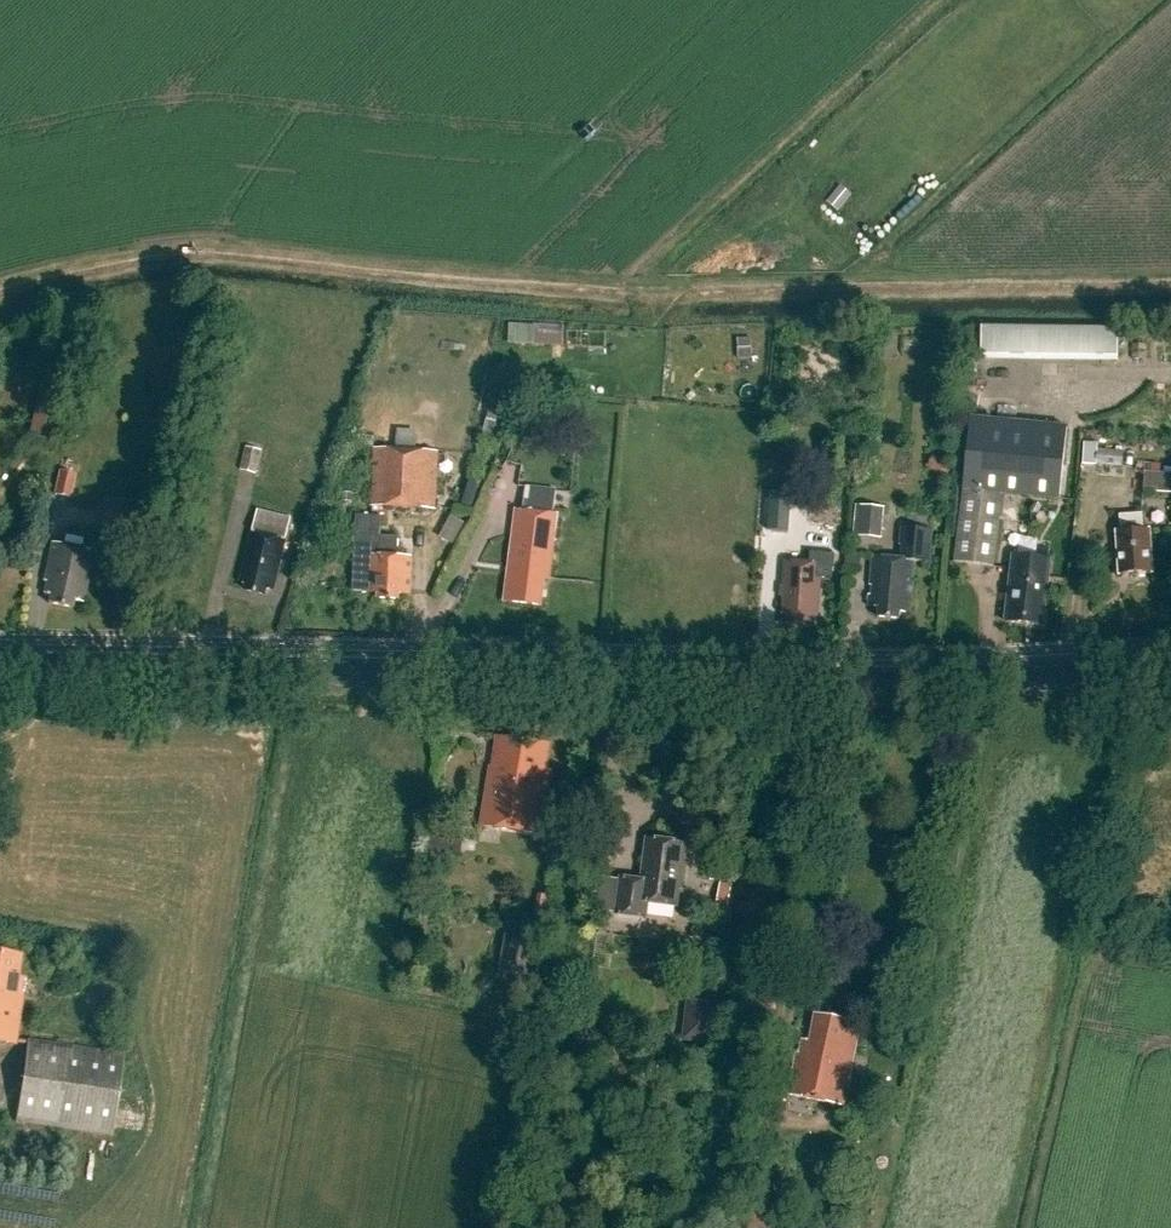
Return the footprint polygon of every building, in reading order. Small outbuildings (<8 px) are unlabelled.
[(564,345),(562,323),(532,325),(533,347),(564,345)] [(982,329),(982,362),(1118,364),(1118,331),(982,329)] [(42,381),(29,437),(52,442),(65,387),(42,381)] [(971,419),(963,492),(955,564),(993,568),(999,520),(1002,521),(1005,496),(1060,501),(1068,429),(971,419)] [(261,453),(245,449),(240,472),(256,476),(261,453)] [(376,449),(373,507),(436,511),(439,453),(376,449)] [(70,499),(75,476),(58,472),(53,495),(70,499)] [(1143,494),(1170,495),(1170,475),(1144,474),(1143,494)] [(556,491),(531,488),(528,513),(553,516),(556,491)] [(134,505),(107,499),(101,530),(128,536),(134,505)] [(882,540),(884,509),(856,506),(853,538),(882,540)] [(247,584),(246,592),(266,596),(268,589),(274,591),(291,520),(258,512),(241,583),(247,584)] [(528,513),(516,512),(505,602),(542,607),(545,580),(550,581),(557,517),(553,516),(528,513)] [(380,537),(381,518),(356,516),(354,555),(369,556),(368,593),(379,594),(378,600),(399,601),(400,594),(410,595),(412,558),(403,557),(403,550),(398,550),(399,538),(380,537)] [(1142,516),(1120,517),(1121,533),(1117,533),(1120,576),(1153,574),(1150,531),(1143,531),(1142,516)] [(911,614),(915,562),(930,564),(932,531),(902,529),(900,546),(903,546),(902,560),(873,557),(869,608),(879,609),(878,618),(900,620),(900,613),(911,614)] [(53,544),(44,583),(47,583),(44,595),(50,596),(49,604),(72,609),(74,601),(83,603),(94,553),(53,544)] [(782,615),(789,615),(788,622),(809,624),(810,617),(818,618),(822,576),(837,577),(839,552),(810,549),(809,565),(786,563),(784,587),(780,590),(780,595),(783,598),(782,615)] [(1013,556),(1006,623),(1043,627),(1051,560),(1013,556)] [(319,566),(309,564),(303,591),(313,593),(319,566)] [(490,767),(481,827),(542,836),(552,772),(546,771),(550,746),(535,744),(497,738),(493,768),(490,767)] [(683,807),(680,826),(694,829),(698,809),(683,807)] [(621,879),(616,915),(646,919),(648,904),(677,908),(686,845),(647,840),(642,882),(621,879)] [(729,887),(717,885),(712,917),(725,919),(729,887)] [(556,898),(537,895),(534,918),(553,921),(556,898)] [(536,981),(544,930),(507,924),(499,975),(536,981)] [(17,978),(20,957),(0,954),(0,1043),(15,1045),(21,1002),(24,979),(17,978)] [(687,1000),(682,1042),(714,1046),(714,1039),(717,1040),(720,1012),(718,1011),(719,1004),(687,1000)] [(798,1053),(789,1096),(844,1107),(859,1033),(848,1031),(850,1022),(816,1015),(811,1042),(803,1041),(801,1054),(798,1053)] [(28,1040),(16,1124),(17,1124),(33,1126),(112,1138),(124,1054),(28,1040)]
